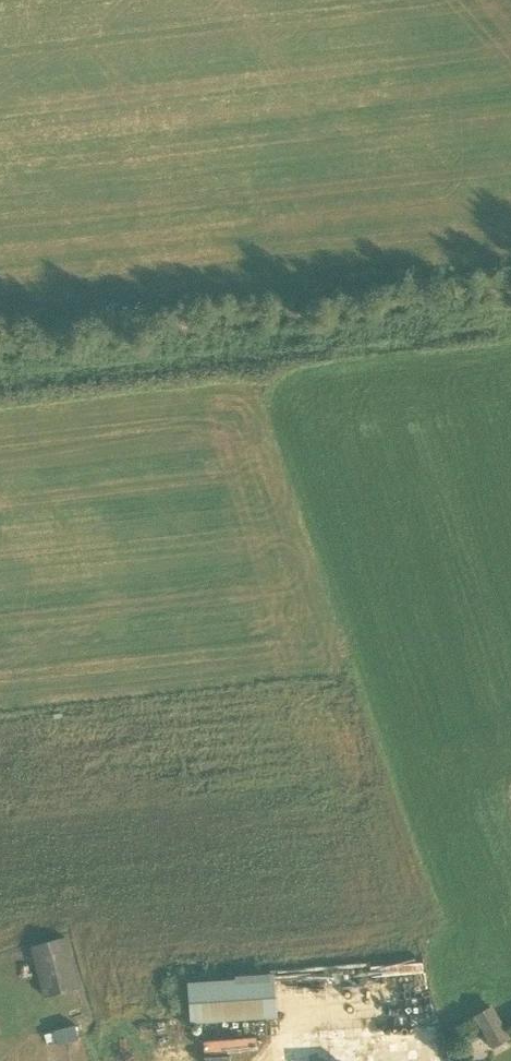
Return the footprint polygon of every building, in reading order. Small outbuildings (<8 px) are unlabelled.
[(43,996),(81,986),(67,935),(29,945),(43,996)] [(190,1020),(277,1014),(274,982),(188,988),(190,1020)] [(487,1037),(505,1027),(492,1005),(474,1015),(487,1037)]
